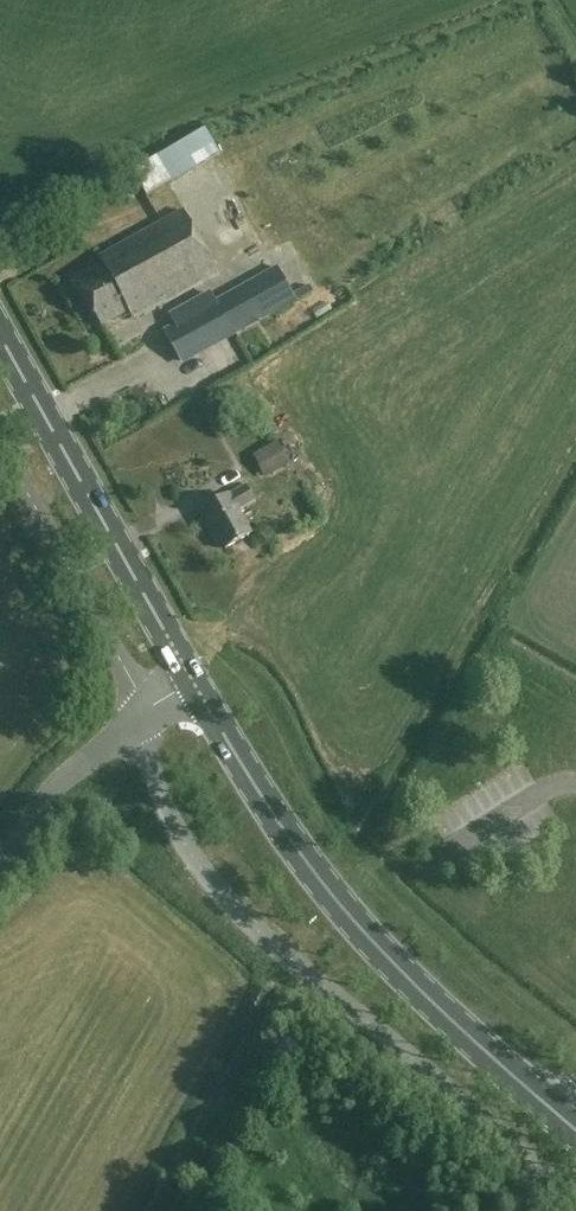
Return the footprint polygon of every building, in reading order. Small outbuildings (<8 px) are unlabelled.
[(219,155),(204,129),(130,173),(146,198),(219,155)] [(217,274),(183,212),(98,258),(102,267),(75,282),(99,326),(127,311),(132,321),(217,274)] [(297,301),(279,268),(216,302),(218,306),(166,334),(180,361),(233,332),(234,335),(297,301)] [(260,457),(271,478),(295,465),(284,444),(260,457)] [(255,502),(247,487),(232,496),(231,495),(203,511),(225,550),(252,535),(238,512),(255,502)] [(525,764),(513,774),(527,790),(539,780),(525,764)]
